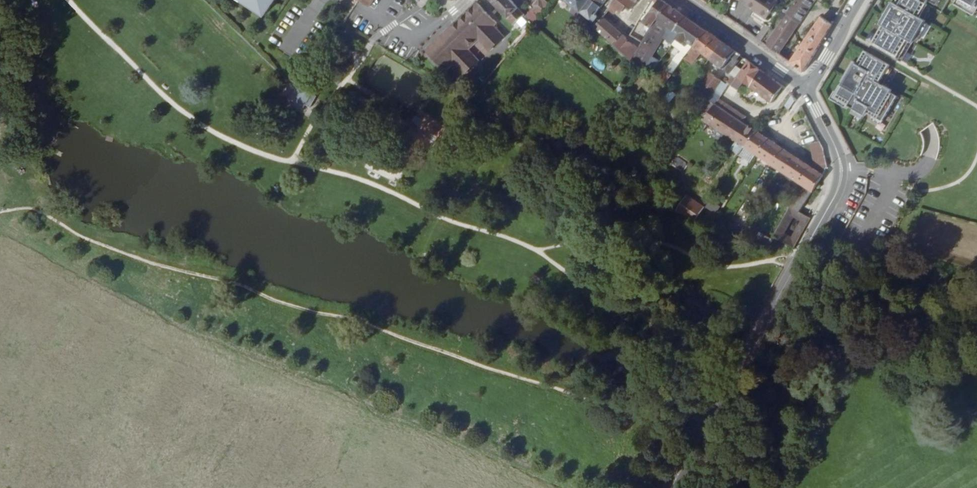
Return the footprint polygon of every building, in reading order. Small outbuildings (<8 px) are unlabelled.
[(265,14),(274,0),(244,0),(265,14)] [(425,48),(446,70),(454,63),(465,74),(480,59),(466,45),(475,36),(489,50),(505,35),(494,23),(498,20),(477,0),(475,0),(473,2),(477,6),(473,10),(469,6),(457,17),(461,21),(454,28),(450,24),(442,32),(425,48)] [(520,38),(532,25),(532,24),(526,17),(511,0),(492,0),(520,32),(517,35),(520,38)] [(539,17),(550,3),(546,0),(540,0),(536,0),(533,3),(534,4),(531,8),(533,10),(539,17)] [(599,30),(602,26),(599,23),(603,18),(610,9),(618,0),(567,0),(597,24),(596,27),(599,30)] [(610,9),(625,21),(639,4),(641,5),(644,0),(618,0),(610,9)] [(776,0),(749,0),(745,6),(766,20),(778,2),(776,0)] [(778,53),(812,0),(793,0),(765,44),(778,53)] [(872,43),(903,61),(916,41),(918,43),(930,22),(924,19),(925,18),(933,4),(937,5),(940,0),(896,0),(895,1),(893,0),(880,25),(882,26),(872,43)] [(948,0),(976,18),(976,0),(948,0)] [(643,43),(672,6),(664,1),(661,5),(647,24),(643,22),(633,36),(643,43)] [(631,60),(638,66),(642,69),(668,32),(671,34),(667,40),(681,54),(679,57),(677,56),(673,62),(678,66),(684,57),(705,30),(672,6),(643,43),(640,48),(631,60)] [(526,17),(532,24),(539,17),(533,10),(526,17)] [(803,71),(832,23),(819,15),(790,61),(803,71)] [(457,17),(450,24),(454,28),(461,21),(457,17)] [(599,30),(631,60),(640,48),(636,45),(634,46),(603,18),(599,23),(602,26),(599,30)] [(756,37),(761,41),(770,28),(765,25),(756,37)] [(701,51),(711,59),(723,43),(718,39),(705,30),(684,57),(693,64),(701,51)] [(315,58),(317,59),(328,41),(326,40),(315,58)] [(723,43),(711,59),(730,72),(731,71),(738,61),(739,60),(736,57),(738,54),(723,43)] [(861,49),(830,97),(885,131),(904,98),(888,88),(898,71),(861,49)] [(492,56),(483,69),(490,74),(499,61),(492,56)] [(738,61),(731,71),(734,73),(738,76),(745,65),(738,61)] [(760,70),(748,61),(745,65),(738,76),(732,84),(737,88),(743,80),(750,85),(760,70)] [(678,66),(673,62),(667,70),(668,71),(672,74),(678,66)] [(772,100),(782,85),(760,70),(750,85),(772,100)] [(659,79),(665,83),(672,74),(668,71),(666,73),(664,72),(659,79)] [(694,94),(703,100),(705,100),(708,97),(716,88),(722,80),(711,72),(694,94)] [(738,76),(734,73),(728,82),(732,84),(738,76)] [(722,91),(724,88),(727,83),(722,80),(716,88),(722,91)] [(737,88),(732,84),(728,82),(727,83),(724,88),(733,93),(737,88)] [(315,95),(293,83),(285,98),(294,102),(295,103),(297,99),(303,102),(302,104),(304,105),(308,107),(315,95)] [(721,94),(722,91),(716,88),(708,97),(714,101),(715,102),(718,98),(721,94)] [(734,100),(722,91),(721,94),(732,102),(734,100)] [(795,99),(791,93),(785,101),(790,105),(795,99)] [(743,144),(753,128),(741,120),(734,115),(731,113),(729,111),(726,109),(715,102),(714,101),(708,97),(705,100),(703,100),(695,111),(703,117),(743,144)] [(718,98),(715,102),(726,109),(728,106),(718,98)] [(295,103),(294,102),(292,105),(302,110),(304,105),(302,104),(303,102),(297,99),(295,103)] [(666,111),(663,117),(673,121),(676,115),(666,111)] [(734,115),(741,120),(743,116),(736,111),(734,115)] [(821,147),(818,139),(809,143),(813,163),(810,167),(753,128),(743,144),(803,185),(810,190),(819,175),(825,165),(821,147)] [(682,170),(687,163),(678,157),(673,164),(682,170)] [(796,213),(810,190),(803,185),(795,198),(791,196),(785,206),(787,207),(796,213)] [(709,196),(705,202),(717,209),(721,203),(709,196)] [(691,211),(697,215),(705,202),(699,198),(691,211)] [(730,201),(724,211),(729,214),(735,204),(730,201)] [(807,219),(796,213),(787,207),(771,235),(791,247),(807,219)]
